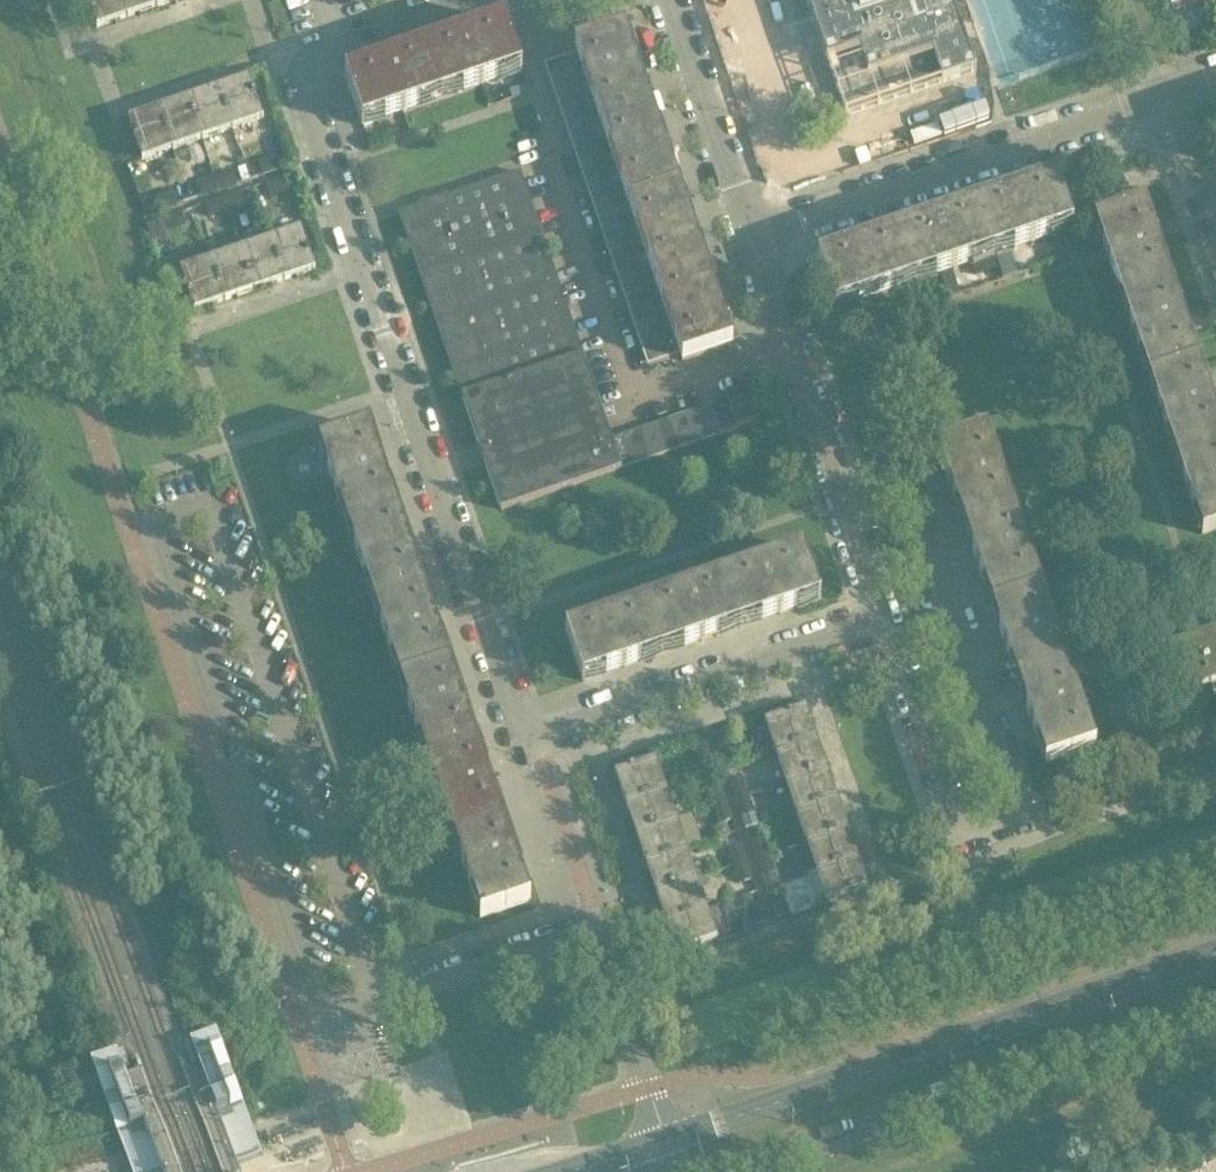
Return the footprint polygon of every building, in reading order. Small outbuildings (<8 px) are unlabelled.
[(97,29),(128,18),(122,0),(87,0),(97,29)] [(128,18),(158,8),(155,0),(122,0),(128,18)] [(158,8),(181,0),(155,0),(158,8)] [(829,69),(845,117),(935,86),(976,72),(951,0),(805,0),(829,69)] [(1200,2),(1199,0),(1169,0),(1173,11),(1200,2)] [(504,22),(425,49),(442,100),(522,73),(504,22)] [(574,47),(577,54),(582,69),(594,104),(599,119),(601,126),(651,109),(625,30),(574,47)] [(362,127),(442,100),(425,49),(345,76),(362,127)] [(545,65),(550,80),(582,69),(577,54),(545,65)] [(582,69),(550,80),(562,115),(594,104),(582,69)] [(249,78),(220,88),(234,130),(264,120),(249,78)] [(220,88),(189,99),(203,140),(234,130),(220,88)] [(189,99),(159,109),(173,150),(203,140),(189,99)] [(599,119),(594,104),(562,115),(567,130),(599,119)] [(142,161),(173,150),(159,109),(128,120),(142,161)] [(621,184),(626,198),(628,205),(679,188),(651,109),(601,126),(604,133),(609,148),(621,184)] [(599,119),(567,130),(572,144),(604,133),(601,126),(599,119)] [(604,133),(572,144),(577,159),(609,148),(604,133)] [(609,148),(577,159),(589,195),(621,184),(609,148)] [(258,163),(263,176),(281,169),(277,157),(258,163)] [(233,172),(216,177),(220,190),(237,184),(233,172)] [(583,356),(520,173),(400,214),(462,397),(583,356)] [(197,184),(202,196),(220,190),(216,177),(197,184)] [(289,191),(285,178),(266,185),(270,197),(289,191)] [(1055,179),(976,206),(993,257),(1072,230),(1055,179)] [(621,184),(589,195),(594,209),(626,198),(621,184)] [(648,261),(653,276),(655,283),(705,266),(679,188),(628,205),(631,212),(636,227),(648,261)] [(155,198),(160,211),(178,204),(174,192),(155,198)] [(241,193),(223,199),(227,212),(245,206),(241,193)] [(626,198),(594,209),(599,223),(631,212),(628,205),(626,198)] [(209,218),(227,212),(223,199),(205,205),(209,218)] [(1172,282),(1160,248),(1145,203),(1094,220),(1121,299),(1172,282)] [(976,206),(897,233),(914,284),(993,257),(976,206)] [(631,212),(599,223),(604,238),(636,227),(631,212)] [(186,226),(181,213),(163,220),(167,232),(186,226)] [(636,227),(604,238),(616,273),(648,261),(636,227)] [(301,229),(271,240),(285,281),(315,271),(301,229)] [(835,311),(861,302),(914,284),(897,233),(818,260),(835,311)] [(271,240),(240,250),(254,291),(285,281),(271,240)] [(240,250),(210,260),(224,302),(254,291),(240,250)] [(180,271),(194,312),(224,302),(210,260),(180,271)] [(648,261),(616,273),(621,287),(653,276),(648,261)] [(658,290),(663,305),(675,340),(680,355),(682,362),(732,345),(705,266),(655,283),(658,290)] [(653,276),(621,287),(625,301),(658,290),(655,283),(653,276)] [(1198,360),(1172,282),(1121,299),(1148,377),(1198,360)] [(658,290),(625,301),(630,316),(663,305),(658,290)] [(663,305),(630,316),(642,351),(675,340),(663,305)] [(675,340),(642,351),(648,366),(680,355),(675,340)] [(583,356),(462,397),(501,511),(621,470),(611,440),(583,356)] [(1214,405),(1206,383),(1198,360),(1148,377),(1175,456),(1215,442),(1215,412),(1214,405)] [(758,420),(749,393),(727,400),(737,428),(758,420)] [(727,400),(712,405),(722,435),(737,430),(737,428),(727,400)] [(712,405),(697,411),(707,440),(722,435),(712,405)] [(697,411),(683,415),(693,445),(707,440),(697,411)] [(683,415),(669,420),(679,450),(693,445),(683,415)] [(669,420),(654,425),(664,455),(679,450),(669,420)] [(654,425),(640,430),(650,460),(664,455),(654,425)] [(396,508),(369,429),(319,446),(346,525),(396,508)] [(640,430),(626,435),(636,465),(650,460),(640,430)] [(1014,513),(999,468),(987,433),(936,450),(964,530),(1014,513)] [(626,435),(611,440),(621,470),(636,465),(626,435)] [(1175,456),(1202,535),(1215,530),(1215,442),(1175,456)] [(423,586),(396,508),(346,525),(373,604),(423,586)] [(1041,591),(1029,557),(1014,513),(964,530),(991,609),(1041,591)] [(820,601),(803,550),(723,578),(732,606),(740,628),(820,601)] [(740,628),(732,606),(723,578),(644,605),(662,655),(740,628)] [(450,665),(439,632),(423,586),(373,604),(400,683),(450,665)] [(1068,669),(1053,624),(1041,591),(991,609),(1017,686),(1068,669)] [(583,682),(604,675),(662,655),(644,605),(566,632),(583,682)] [(1195,637),(1211,684),(1215,683),(1215,630),(1195,637)] [(1186,693),(1211,684),(1195,637),(1195,636),(1194,637),(1194,638),(1172,645),(1171,644),(1170,645),(1186,693)] [(477,744),(462,699),(450,665),(400,683),(426,762),(477,744)] [(1095,749),(1068,669),(1017,686),(1045,766),(1095,749)] [(765,722),(775,753),(817,739),(806,708),(765,722)] [(727,735),(715,739),(721,758),(734,754),(727,735)] [(817,739),(775,753),(785,783),(827,769),(817,739)] [(712,761),(705,742),(693,746),(699,765),(712,761)] [(504,823),(492,788),(477,744),(426,762),(453,840),(504,823)] [(614,773),(625,804),(666,790),(656,759),(614,773)] [(827,769),(785,783),(796,813),(837,799),(827,769)] [(729,782),(735,800),(748,796),(742,778),(729,782)] [(708,789),(714,807),(726,803),(720,785),(708,789)] [(666,790),(625,804),(635,834),(676,820),(666,790)] [(748,796),(735,800),(741,818),(754,813),(748,796)] [(837,799),(796,813),(806,842),(847,828),(837,799)] [(726,803),(714,807),(720,825),(732,821),(726,803)] [(676,820),(635,834),(645,864),(687,850),(676,820)] [(531,901),(515,855),(504,823),(453,840),(480,918),(531,901)] [(847,828),(806,842),(816,872),(857,858),(847,828)] [(750,841),(756,859),(768,855),(762,837),(750,841)] [(728,849),(734,867),(747,862),(740,844),(728,849)] [(687,850),(645,864),(655,893),(697,879),(687,850)] [(768,855),(756,859),(762,877),(774,873),(768,855)] [(857,858),(816,872),(826,903),(868,888),(857,858)] [(747,862),(734,867),(740,885),(753,880),(747,862)] [(697,879),(655,893),(665,923),(707,909),(697,879)] [(776,920),(789,915),(783,897),(770,901),(776,920)] [(707,909),(665,923),(676,954),(717,940),(707,909)] [(236,1165),(262,1155),(248,1118),(216,1029),(189,1039),(198,1062),(210,1058),(223,1092),(211,1097),(217,1112),(144,1122),(138,1106),(126,1111),(114,1077),(126,1073),(117,1049),(91,1059),(132,1171),(219,1171),(238,1169),(236,1165)]
